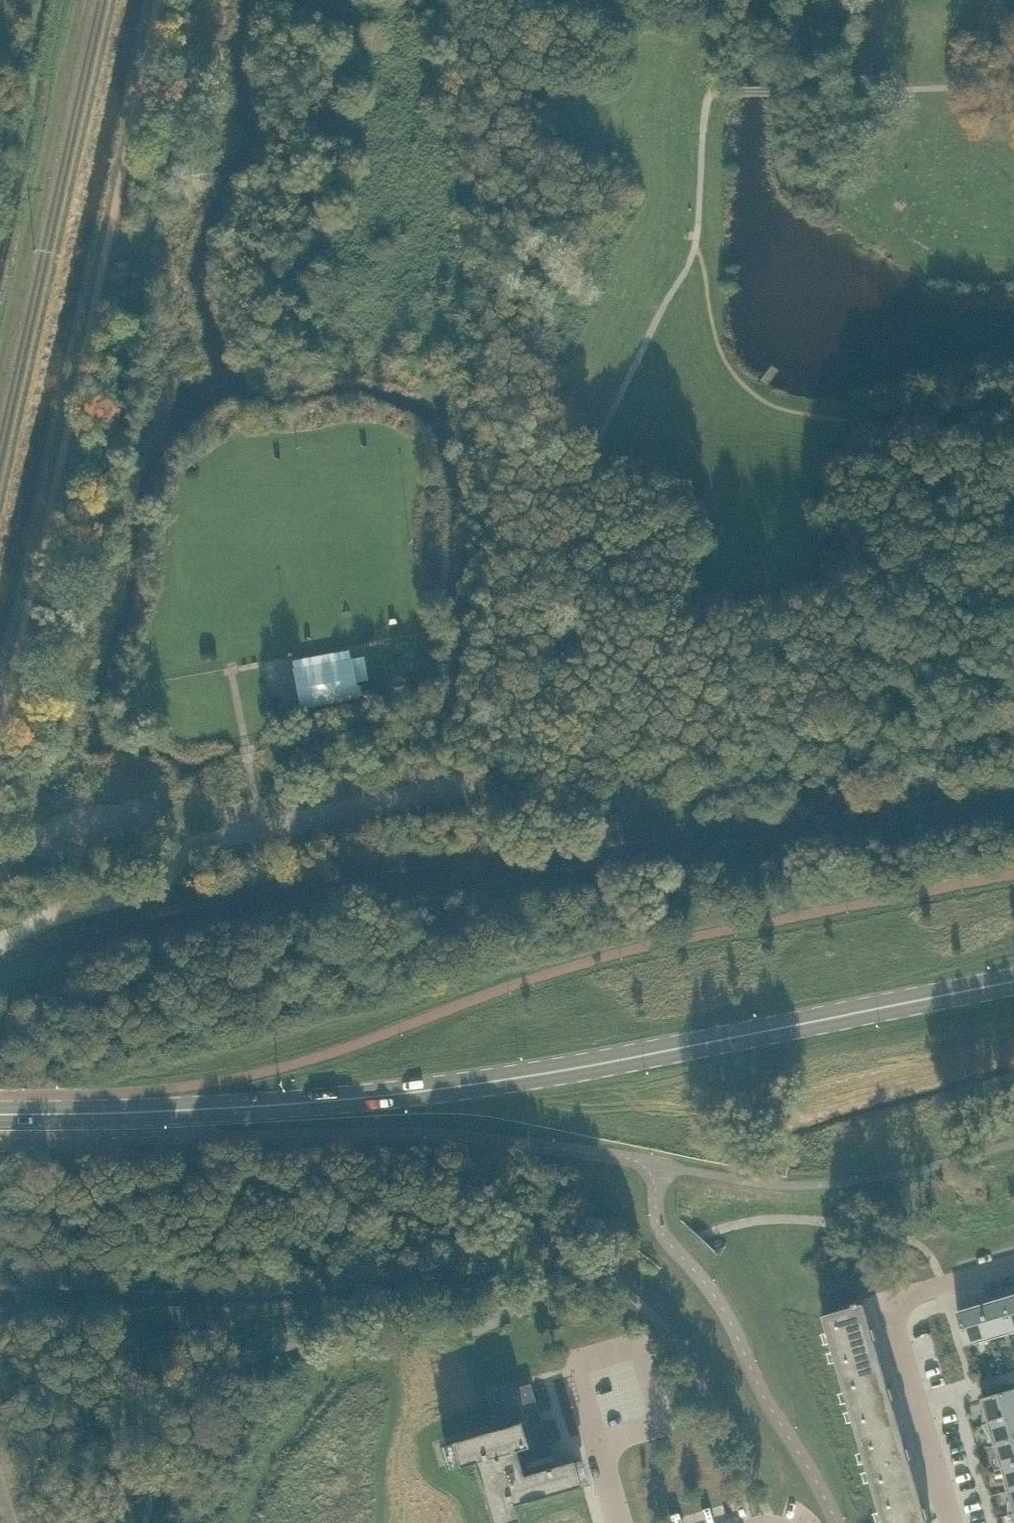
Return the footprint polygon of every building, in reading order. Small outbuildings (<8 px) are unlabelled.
[(366,668),(354,670),(352,658),(293,669),(300,708),(359,697),(356,682),(368,680),(366,668)] [(1013,1331),(1013,1296),(1005,1299),(1013,1331)] [(992,1338),(1013,1331),(1005,1299),(982,1306),(992,1338)] [(841,1375),(882,1364),(876,1341),(878,1340),(875,1329),(872,1330),(865,1305),(861,1306),(860,1303),(854,1305),(855,1307),(824,1316),(841,1375)] [(968,1344),(992,1338),(982,1306),(959,1312),(968,1344)] [(890,1389),(882,1364),(841,1375),(860,1437),(900,1426),(893,1400),(895,1399),(892,1388),(890,1389)] [(1002,1375),(1006,1386),(1013,1384),(1013,1371),(1002,1375)] [(982,1393),(1006,1386),(1002,1375),(979,1382),(982,1393)] [(1013,1416),(1013,1390),(984,1399),(991,1423),(1013,1416)] [(539,1413),(534,1396),(497,1407),(502,1427),(450,1443),(451,1444),(445,1445),(452,1468),(458,1467),(458,1468),(473,1463),(490,1522),(517,1522),(516,1521),(517,1521),(512,1506),(578,1487),(578,1486),(583,1484),(576,1461),(571,1463),(571,1462),(538,1471),(535,1460),(551,1455),(539,1413)] [(1013,1439),(1013,1416),(991,1423),(997,1444),(1013,1439)] [(907,1449),(900,1426),(860,1437),(876,1495),(917,1484),(910,1460),(913,1460),(910,1448),(907,1449)] [(1013,1464),(1013,1439),(997,1444),(1004,1467),(1013,1464)] [(1013,1488),(1013,1464),(1004,1467),(1010,1489),(1013,1488)] [(917,1484),(876,1495),(885,1522),(929,1522),(928,1520),(930,1519),(927,1508),(924,1508),(917,1484)]
